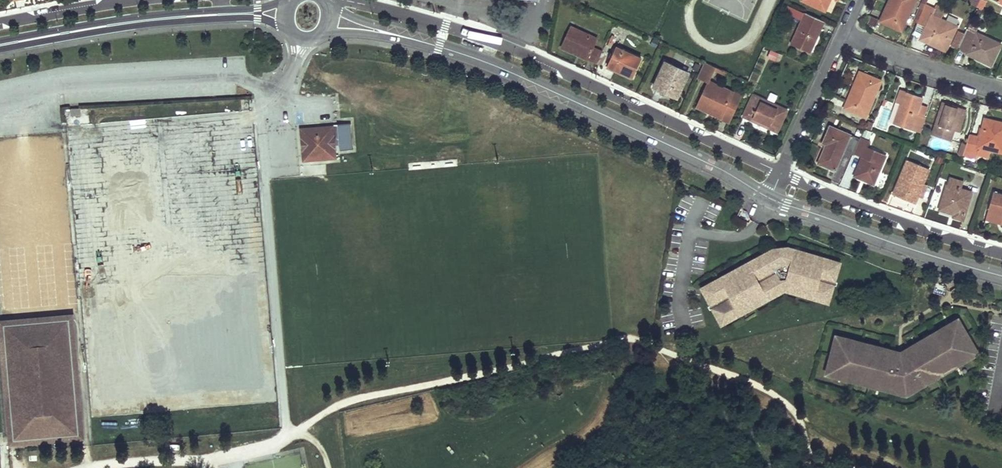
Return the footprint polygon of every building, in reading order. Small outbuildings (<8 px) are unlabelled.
[(801,0),(825,12),(830,0),(801,0)] [(901,31),(914,0),(890,0),(880,22),(901,31)] [(929,42),(930,41),(946,49),(957,26),(932,14),(935,8),(926,4),(917,24),(926,28),(921,38),(929,42)] [(791,44),(809,52),(819,31),(816,30),(821,20),(806,13),(791,44)] [(572,26),(562,48),(597,64),(602,51),(593,47),(597,38),(572,26)] [(966,54),(978,60),(991,66),(1001,44),(977,33),(976,34),(967,29),(965,34),(963,38),(958,48),(958,49),(966,53),(966,54)] [(965,34),(959,31),(952,45),(958,48),(963,38),(965,34)] [(616,47),(612,56),(608,65),(632,77),(641,59),(616,47)] [(768,57),(774,60),(777,53),(771,50),(768,57)] [(653,86),(665,92),(677,98),(689,73),(665,61),(653,86)] [(709,82),(716,67),(706,62),(697,79),(708,83),(709,82)] [(844,108),(865,117),(880,82),(859,73),(844,108)] [(708,110),(721,116),(720,118),(730,123),(742,96),(709,82),(708,83),(697,107),(708,112),(708,110)] [(901,90),(896,103),(900,104),(902,105),(907,93),(907,92),(901,90)] [(902,105),(900,104),(893,124),(921,133),(926,117),(917,114),(922,98),(907,93),(902,105)] [(753,96),(744,116),(776,131),(786,111),(753,96)] [(961,108),(943,102),(931,135),(950,142),(954,130),(961,108)] [(966,110),(961,108),(954,130),(959,132),(966,110)] [(984,120),(980,138),(969,134),(963,155),(976,159),(977,156),(978,153),(976,153),(978,147),(990,150),(1001,152),(1001,124),(984,120)] [(822,143),(824,143),(825,144),(817,162),(835,170),(843,151),(852,155),(853,153),(859,139),(830,126),(822,143)] [(336,161),(333,128),(301,131),(303,163),(336,161)] [(886,154),(868,146),(871,139),(861,135),(859,139),(853,153),(862,157),(854,176),(873,184),(886,154)] [(990,150),(978,147),(976,153),(978,153),(977,156),(988,159),(990,150)] [(893,194),(915,203),(918,196),(923,183),(929,169),(907,160),(893,194)] [(953,217),(958,219),(962,220),(971,192),(961,190),(964,183),(950,178),(939,209),(954,214),(953,217)] [(923,183),(918,196),(921,197),(926,185),(923,183)] [(994,193),(987,216),(1001,220),(1001,195),(994,193)] [(834,281),(838,266),(827,263),(826,260),(818,258),(815,260),(799,255),(798,252),(787,249),(784,251),(776,252),(773,250),(762,256),(761,259),(755,263),(751,262),(743,266),(743,269),(728,277),(725,276),(717,280),(716,283),(710,287),(707,286),(702,288),(710,303),(714,301),(716,303),(712,306),(720,321),(724,319),(725,316),(732,312),(735,313),(744,309),(744,306),(760,298),(763,299),(771,295),(771,291),(778,288),(781,289),(784,288),(788,288),(790,287),(806,291),(807,294),(817,297),(819,295),(829,298),(833,283),(829,282),(829,280),(834,281)] [(910,388),(913,386),(914,388),(926,381),(927,378),(946,366),(949,367),(958,362),(959,359),(968,353),(971,354),(976,351),(957,319),(952,322),(951,325),(942,331),(938,330),(930,335),(929,338),(910,350),(909,347),(903,351),(903,354),(898,355),(897,352),(891,350),(890,353),(868,347),(867,344),(857,342),(854,344),(844,341),(842,338),(836,337),(827,373),(833,375),(836,373),(846,376),(848,379),(858,381),(861,379),(882,384),(884,388),(897,391),(898,388),(899,389),(906,389),(907,389),(910,388)] [(80,434),(70,320),(6,326),(15,439),(80,434)] [(22,460),(35,458),(34,450),(21,452),(22,460)]
